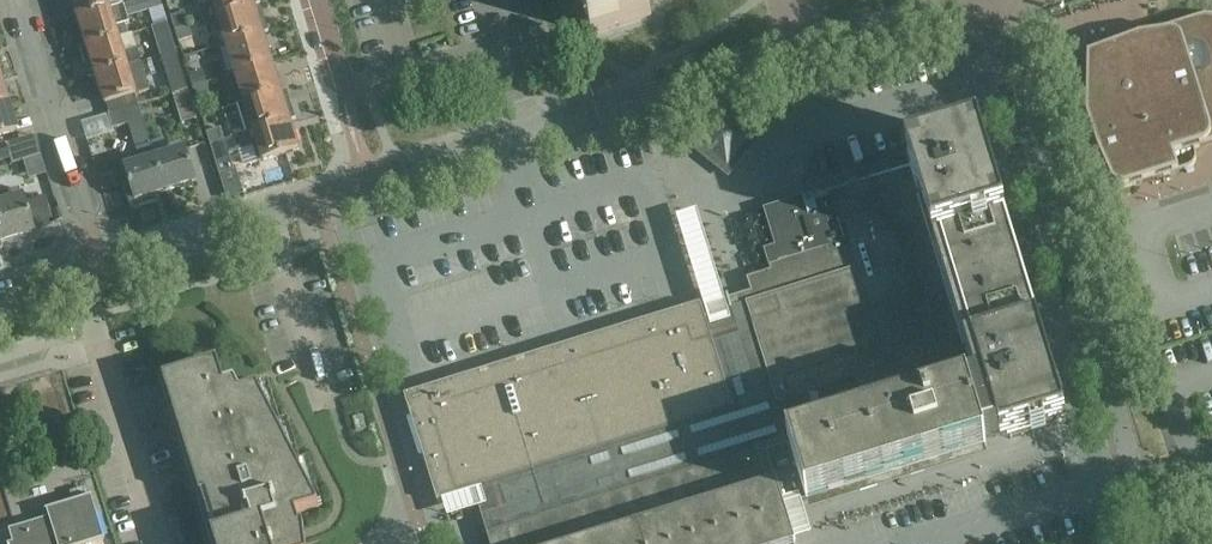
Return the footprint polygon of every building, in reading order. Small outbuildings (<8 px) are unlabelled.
[(150,0),(143,0),(126,5),(124,0),(70,0),(78,23),(150,0)] [(117,41),(114,31),(132,25),(129,16),(161,6),(159,0),(150,0),(78,23),(86,50),(117,41)] [(260,4),(259,0),(197,0),(198,5),(212,0),(218,17),(253,7),(260,4)] [(591,34),(651,16),(646,0),(581,0),(591,34)] [(261,35),(268,33),(264,18),(257,20),(253,7),(218,17),(227,47),(262,36),(261,35)] [(175,30),(189,26),(185,12),(170,17),(175,30)] [(1204,16),(1146,34),(1110,48),(1110,49),(1101,52),(1100,52),(1100,53),(1099,53),(1098,54),(1097,54),(1097,55),(1096,55),(1096,56),(1095,57),(1095,58),(1094,58),(1094,59),(1094,60),(1094,61),(1094,62),(1093,62),(1093,63),(1093,64),(1094,65),(1094,66),(1107,107),(1087,118),(1091,128),(1090,129),(1097,151),(1111,182),(1112,183),(1112,184),(1113,184),(1113,185),(1114,185),(1114,186),(1115,186),(1116,187),(1117,187),(1117,188),(1118,188),(1119,188),(1120,188),(1120,189),(1121,189),(1122,189),(1123,189),(1124,189),(1125,188),(1126,188),(1127,188),(1187,169),(1188,169),(1189,168),(1190,168),(1190,167),(1191,167),(1192,166),(1193,165),(1193,164),(1194,164),(1194,163),(1195,162),(1195,161),(1195,160),(1195,159),(1196,159),(1196,158),(1196,157),(1196,156),(1196,155),(1195,155),(1195,154),(1195,153),(1194,149),(1211,143),(1211,17),(1204,16)] [(161,58),(176,54),(167,24),(154,27),(160,45),(158,46),(161,58)] [(189,26),(175,30),(178,41),(193,37),(189,26)] [(262,36),(227,47),(235,75),(270,64),(262,36)] [(95,79),(141,65),(137,50),(121,55),(117,41),(86,50),(79,52),(88,81),(95,79)] [(176,54),(161,58),(164,67),(179,62),(176,54)] [(270,64),(235,75),(245,104),(280,93),(270,64)] [(109,116),(139,107),(138,105),(146,102),(144,94),(150,92),(141,65),(95,79),(104,107),(107,107),(109,116)] [(192,88),(207,84),(203,70),(188,74),(192,88)] [(207,84),(192,88),(196,99),(210,94),(207,84)] [(182,124),(196,119),(187,90),(173,94),(182,124)] [(245,104),(253,131),(254,133),(289,122),(280,93),(245,104)] [(4,146),(1,137),(13,134),(4,105),(0,106),(0,148),(4,146)] [(165,193),(155,160),(139,107),(109,116),(113,128),(129,124),(142,164),(124,170),(128,183),(121,185),(128,208),(133,211),(156,204),(154,197),(165,193)] [(721,111),(708,127),(709,127),(697,141),(727,165),(750,136),(731,121),(732,120),(721,111)] [(1001,442),(1066,422),(971,115),(908,134),(912,144),(897,149),(904,173),(832,195),(846,242),(847,241),(847,243),(847,245),(855,270),(886,371),(810,394),(821,430),(898,407),(895,396),(925,387),(928,396),(967,384),(984,439),(999,435),(1001,442)] [(225,142),(211,147),(219,175),(234,170),(229,155),(244,150),(249,166),(263,162),(298,151),(289,122),(254,133),(253,131),(225,140),(225,142)] [(91,157),(121,149),(116,129),(85,137),(91,157)] [(225,142),(225,140),(221,129),(206,133),(211,147),(225,142)] [(155,160),(165,193),(195,184),(185,151),(155,160)] [(847,241),(846,242),(832,195),(813,201),(813,199),(803,202),(802,198),(764,210),(775,248),(764,251),(769,267),(769,269),(847,245),(847,243),(847,241)] [(49,226),(40,197),(22,203),(31,231),(49,226)] [(2,243),(31,234),(21,199),(0,206),(0,238),(2,243)] [(810,501),(986,445),(984,439),(967,384),(928,396),(925,387),(895,396),(898,407),(821,430),(810,394),(886,371),(855,270),(847,245),(769,269),(770,273),(747,280),(752,293),(729,300),(728,297),(726,297),(730,310),(720,313),(705,318),(701,305),(405,397),(439,502),(474,491),(480,508),(491,543),(791,543),(780,510),(797,505),(810,501)] [(304,525),(304,524),(300,525),(297,513),(319,506),(258,388),(241,393),(235,382),(225,385),(218,362),(163,379),(215,543),(307,543),(304,525)] [(103,540),(90,497),(45,511),(48,521),(9,533),(13,543),(91,543),(103,540)]
